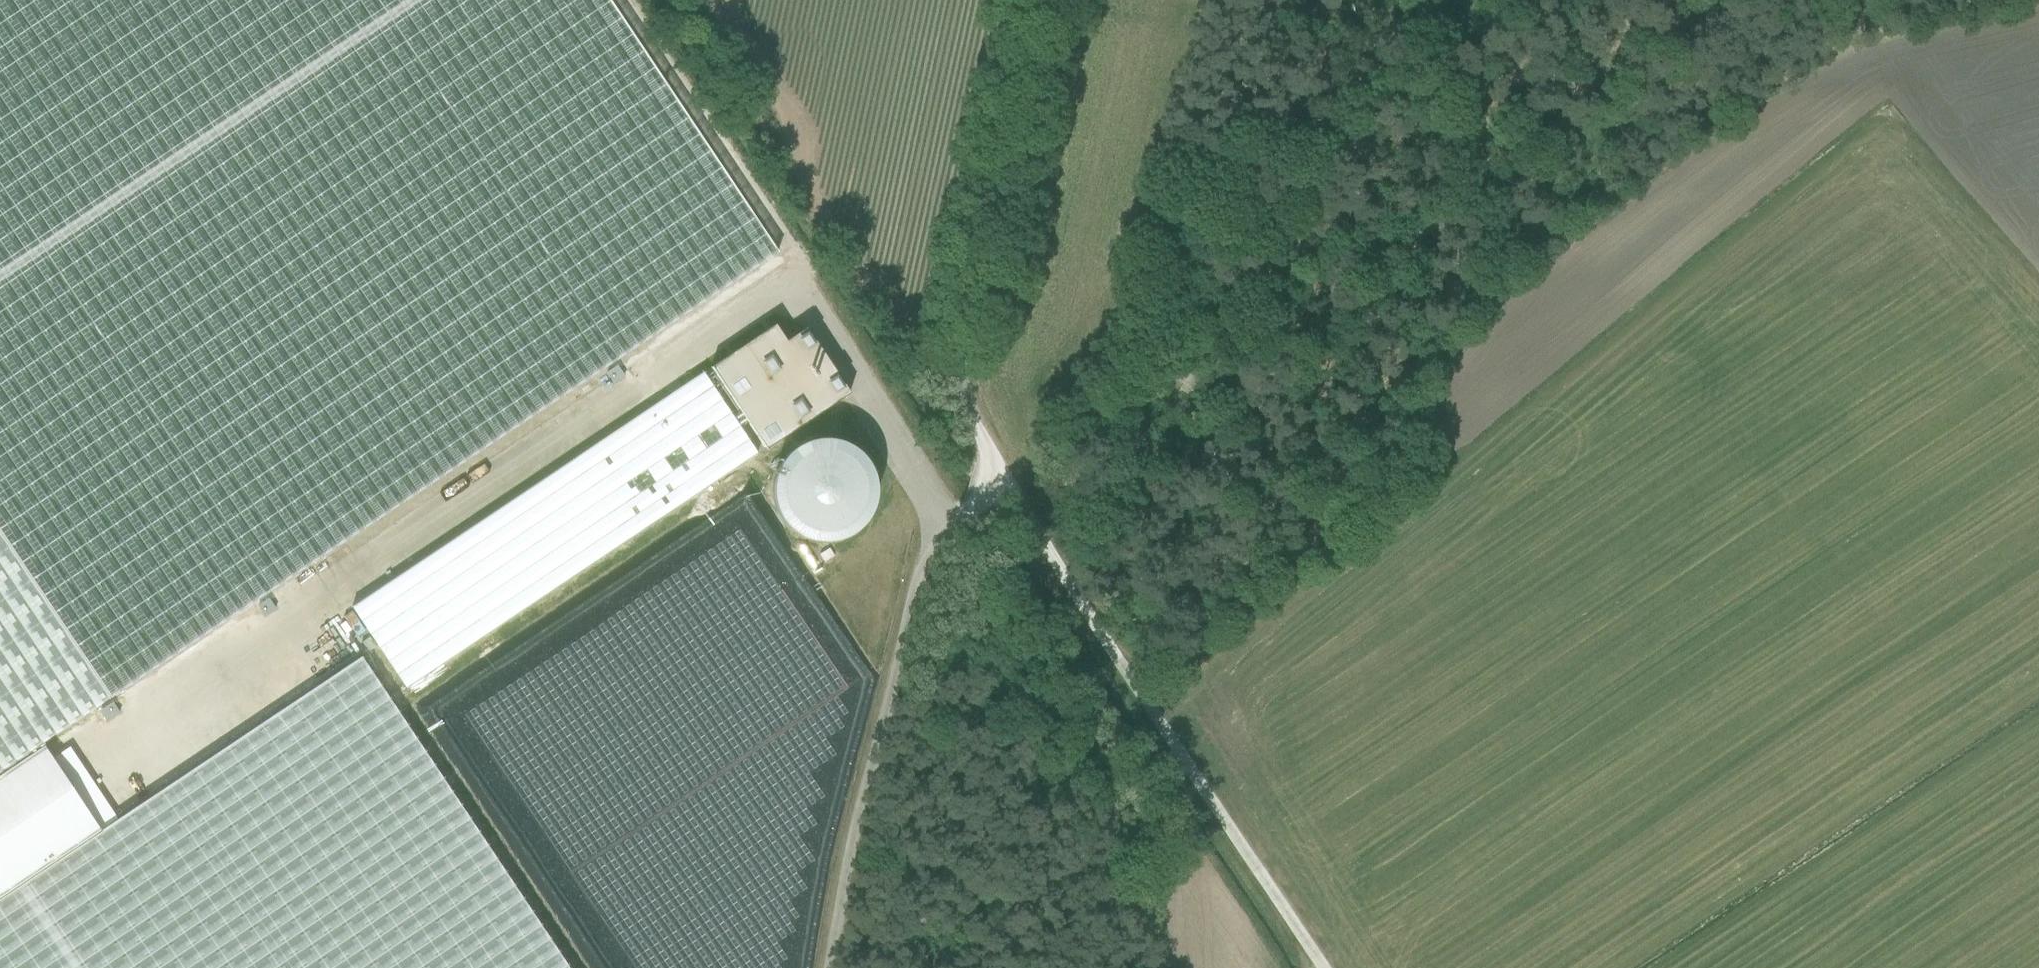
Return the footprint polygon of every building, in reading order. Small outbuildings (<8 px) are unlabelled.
[(772,247),(607,0),(0,0),(0,967),(561,967),(354,655),(91,828),(30,736),(772,247)] [(801,391),(763,389),(761,435),(815,438),(816,410),(820,411),(821,395),(809,394),(809,382),(802,381),(801,391)] [(717,382),(356,603),(407,687),(769,466),(717,382)] [(787,462),(783,502),(801,544),(844,548),(885,531),(888,492),(870,449),(826,445),(787,462)]
